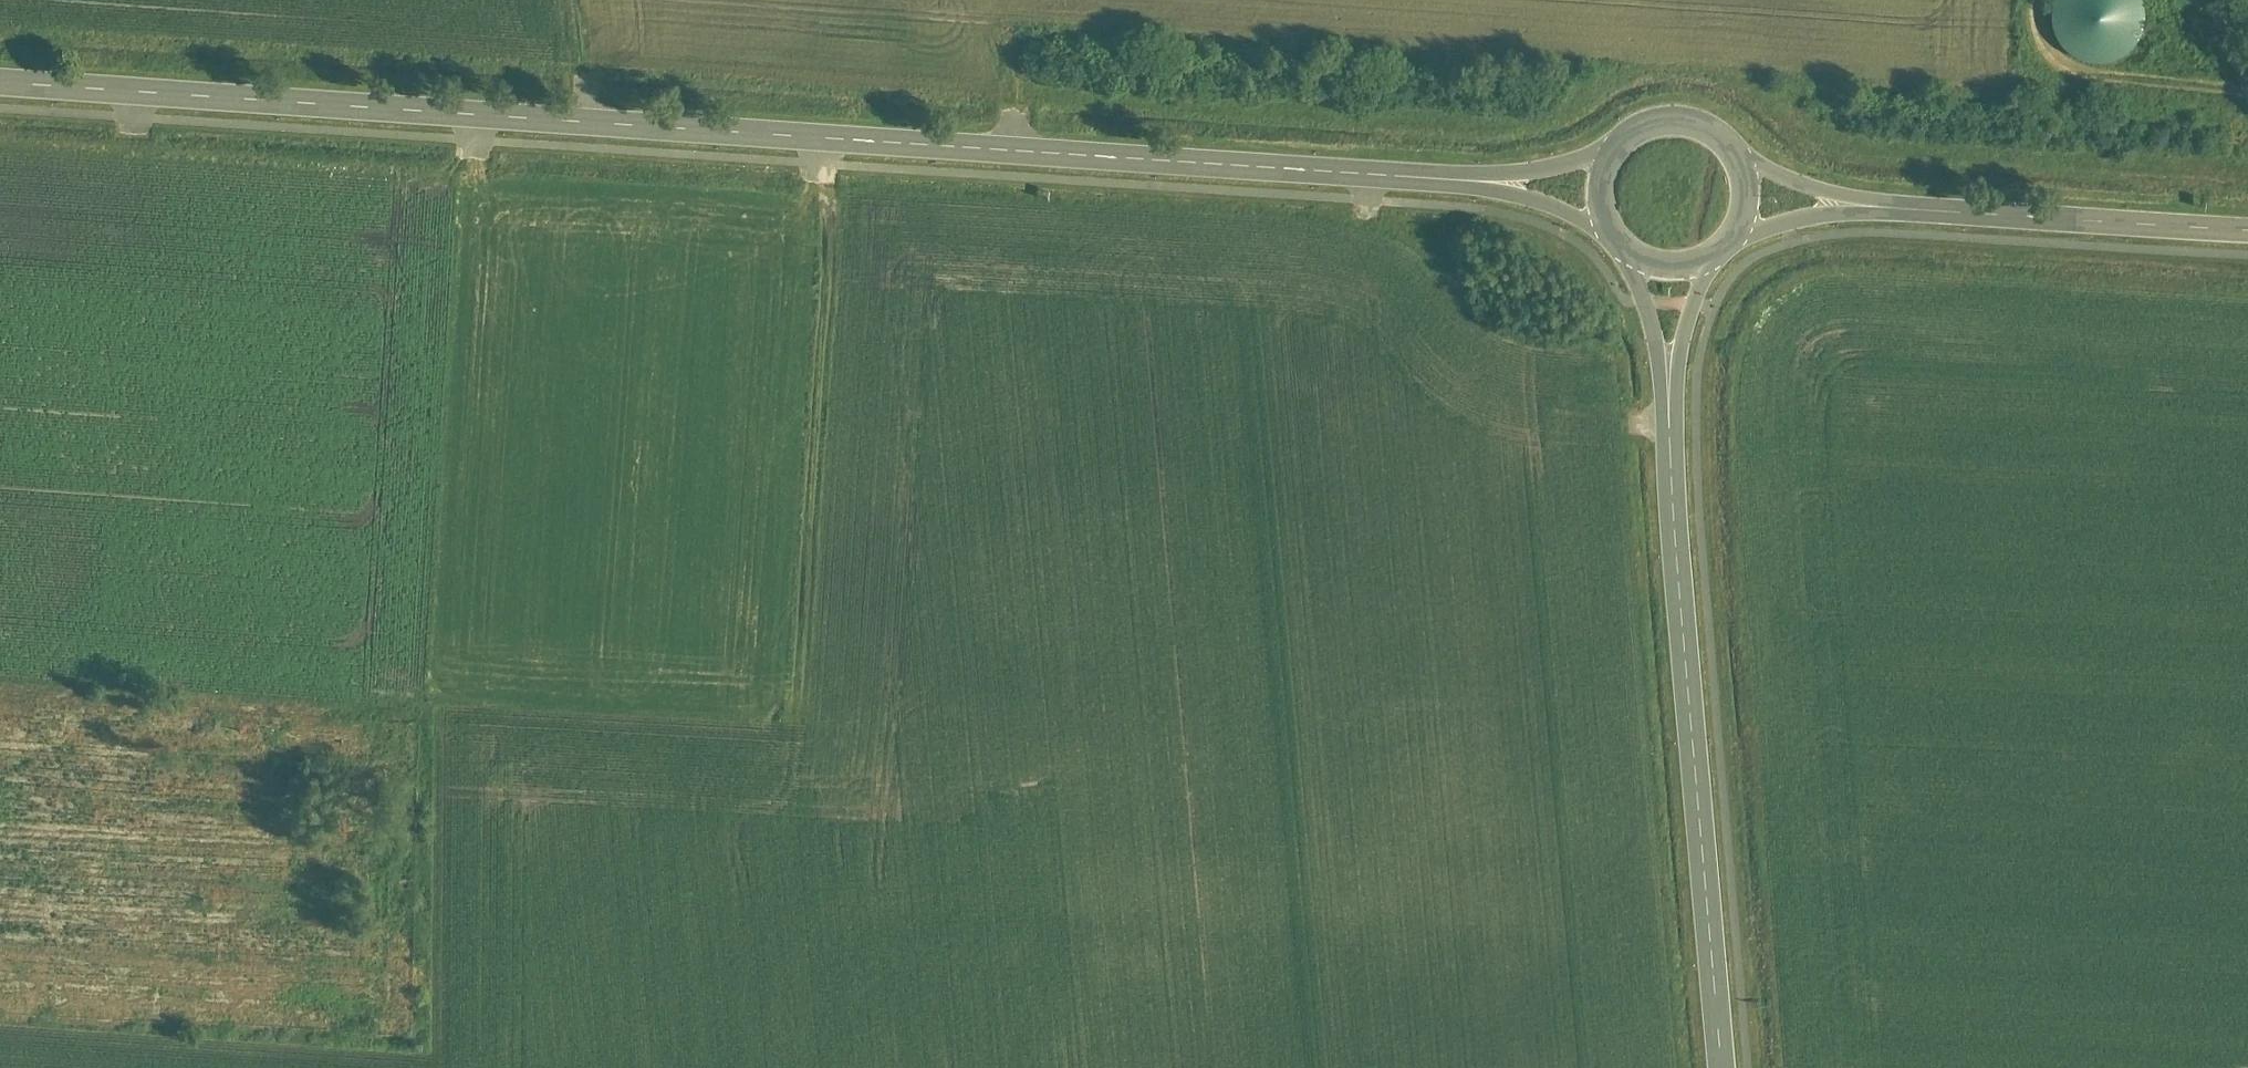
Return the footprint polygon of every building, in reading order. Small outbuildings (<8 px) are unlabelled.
[(2147,17),(2144,1),(2144,0),(2057,0),(2054,15),(2056,31),(2062,44),(2072,54),(2085,61),(2099,63),(2113,62),(2126,56),(2136,47),(2144,33),(2147,17)]
